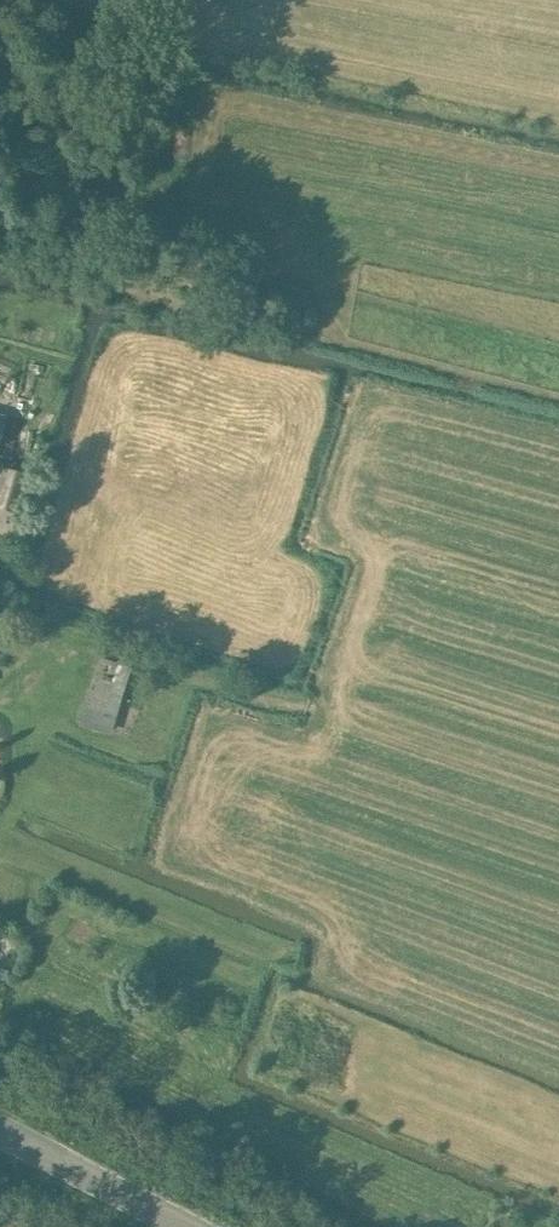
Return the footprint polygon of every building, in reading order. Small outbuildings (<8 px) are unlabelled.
[(131,666),(99,656),(78,725),(111,735),(131,666)]
